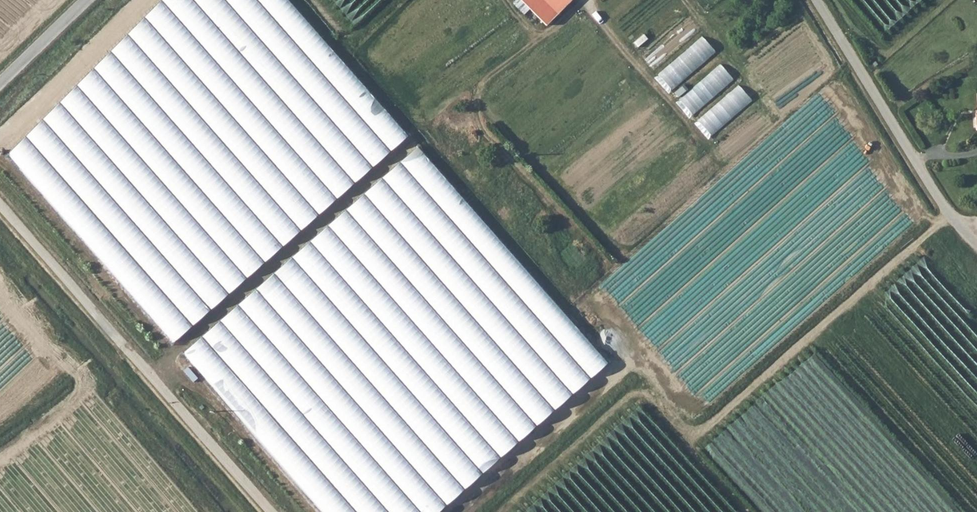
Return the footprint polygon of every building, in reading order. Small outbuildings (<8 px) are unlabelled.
[(5,152),(171,341),(404,134),(286,0),(156,0),(5,152)] [(571,0),(521,0),(548,27),(574,3),(571,0)] [(654,69),(702,29),(688,12),(640,52),(654,69)] [(658,75),(672,92),(721,50),(708,34),(658,75)] [(689,92),(684,87),(676,93),(695,115),(740,77),(726,60),(689,92)] [(744,82),(699,120),(713,136),(758,98),(744,82)] [(414,146),(184,353),(323,511),(435,511),(606,361),(414,146)]
